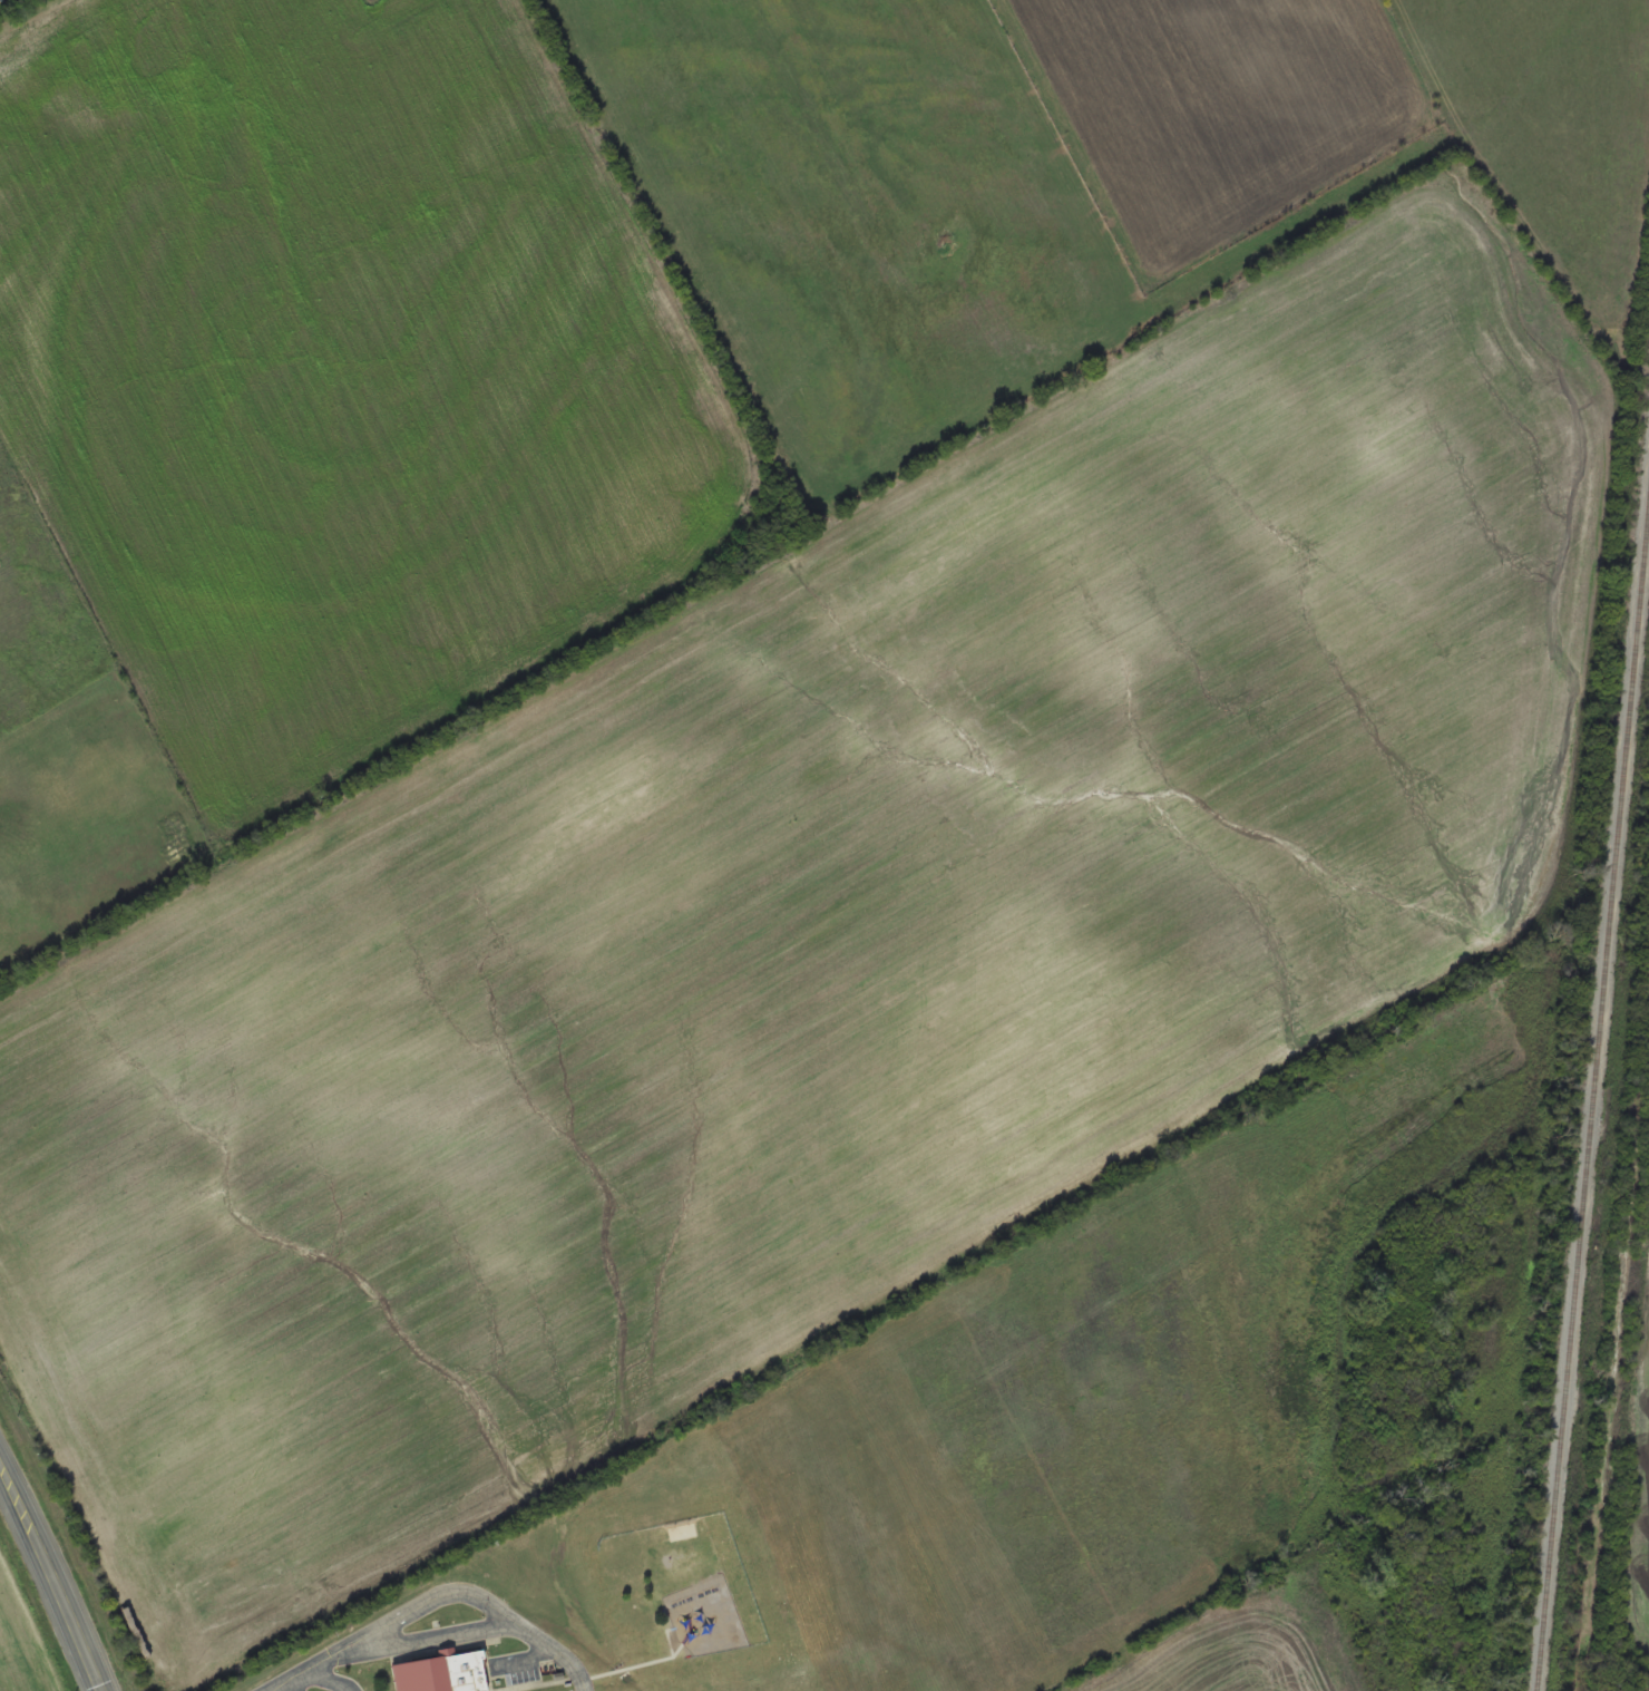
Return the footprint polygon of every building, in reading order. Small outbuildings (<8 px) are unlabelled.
[(16,1),(15,0),(0,0),(0,8),(16,1)] [(480,1643),(437,1650),(437,1655),(390,1662),(394,1690),(487,1690),(480,1643)]
